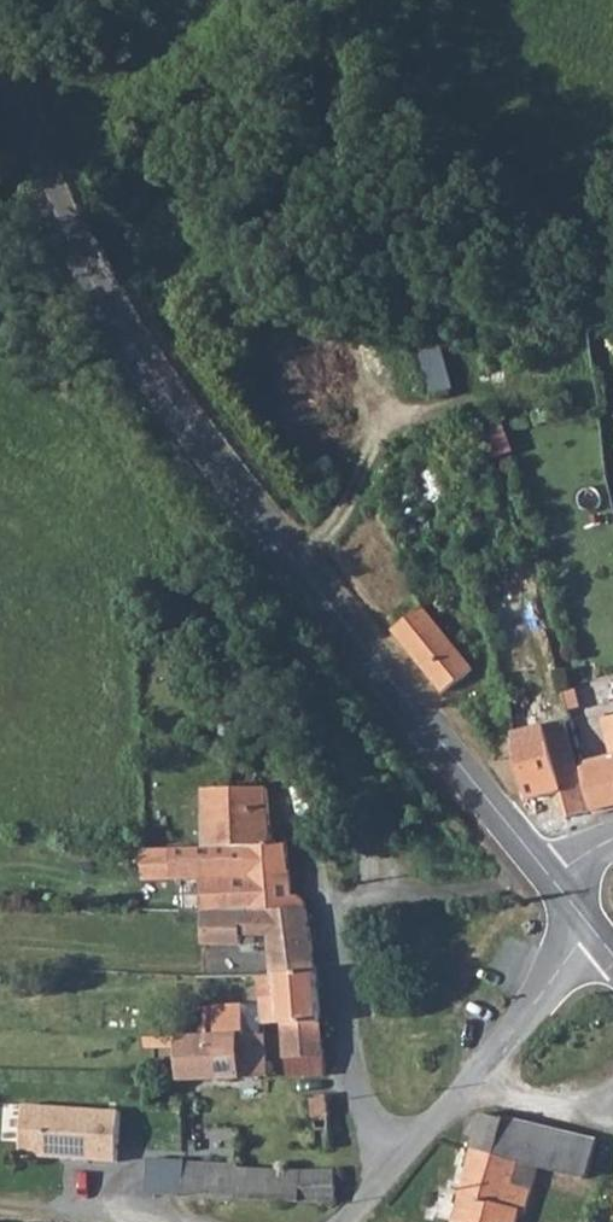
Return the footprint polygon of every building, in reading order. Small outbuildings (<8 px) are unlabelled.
[(448,337),(426,340),(431,387),(454,384),(448,337)] [(442,495),(427,453),(407,458),(421,503),(442,495)] [(462,669),(416,605),(386,627),(436,691),(462,669)] [(603,715),(612,752),(612,757),(612,713),(603,715)] [(603,715),(594,717),(601,754),(573,761),(589,811),(612,806),(612,757),(612,752),(603,715)] [(545,744),(563,742),(563,738),(557,722),(541,726),(545,744)] [(518,798),(555,792),(545,744),(541,726),(513,734),(516,757),(509,758),(518,798)] [(560,817),(582,812),(563,742),(545,744),(555,792),(560,817)] [(228,844),(229,795),(200,795),(204,844),(228,844)] [(264,844),(260,795),(229,795),(228,844),(264,844)] [(284,844),(264,844),(228,844),(204,844),(146,843),(144,874),(200,876),(288,880),(284,844)] [(302,915),(288,880),(200,876),(200,910),(244,912),(302,915)] [(306,944),(302,915),(244,912),(245,929),(260,926),(262,946),(306,944)] [(310,975),(306,944),(262,946),(265,976),(310,975)] [(316,1025),(310,975),(265,976),(254,977),(260,1027),(279,1027),(316,1025)] [(240,1006),(205,1008),(206,1038),(234,1037),(244,1036),(240,1006)] [(205,1008),(174,1009),(176,1039),(206,1038),(205,1008)] [(323,1077),(316,1025),(279,1027),(284,1079),(323,1077)] [(265,1079),(263,1054),(247,1055),(235,1054),(234,1042),(234,1037),(206,1038),(176,1039),(180,1082),(265,1079)] [(247,1042),(234,1042),(235,1054),(247,1055),(247,1042)] [(328,1119),(325,1097),(306,1099),(307,1121),(328,1119)] [(24,1139),(27,1102),(7,1101),(5,1137),(24,1139)] [(122,1119),(27,1115),(25,1164),(120,1165),(122,1119)] [(482,1116),(451,1221),(518,1221),(522,1212),(527,1214),(538,1170),(583,1182),(595,1142),(482,1116)] [(286,1171),(334,1173),(331,1146),(284,1146),(286,1171)] [(184,1162),(187,1196),(235,1198),(234,1169),(233,1165),(184,1162)] [(234,1169),(235,1198),(338,1204),(334,1173),(286,1171),(234,1169)]
